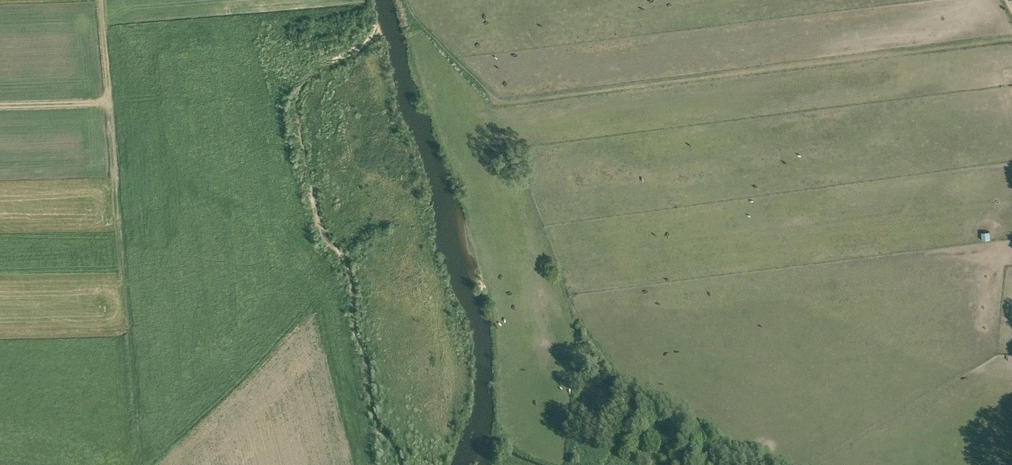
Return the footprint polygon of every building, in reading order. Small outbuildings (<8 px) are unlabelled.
[(979,240),(989,239),(989,231),(979,232),(979,240)]
